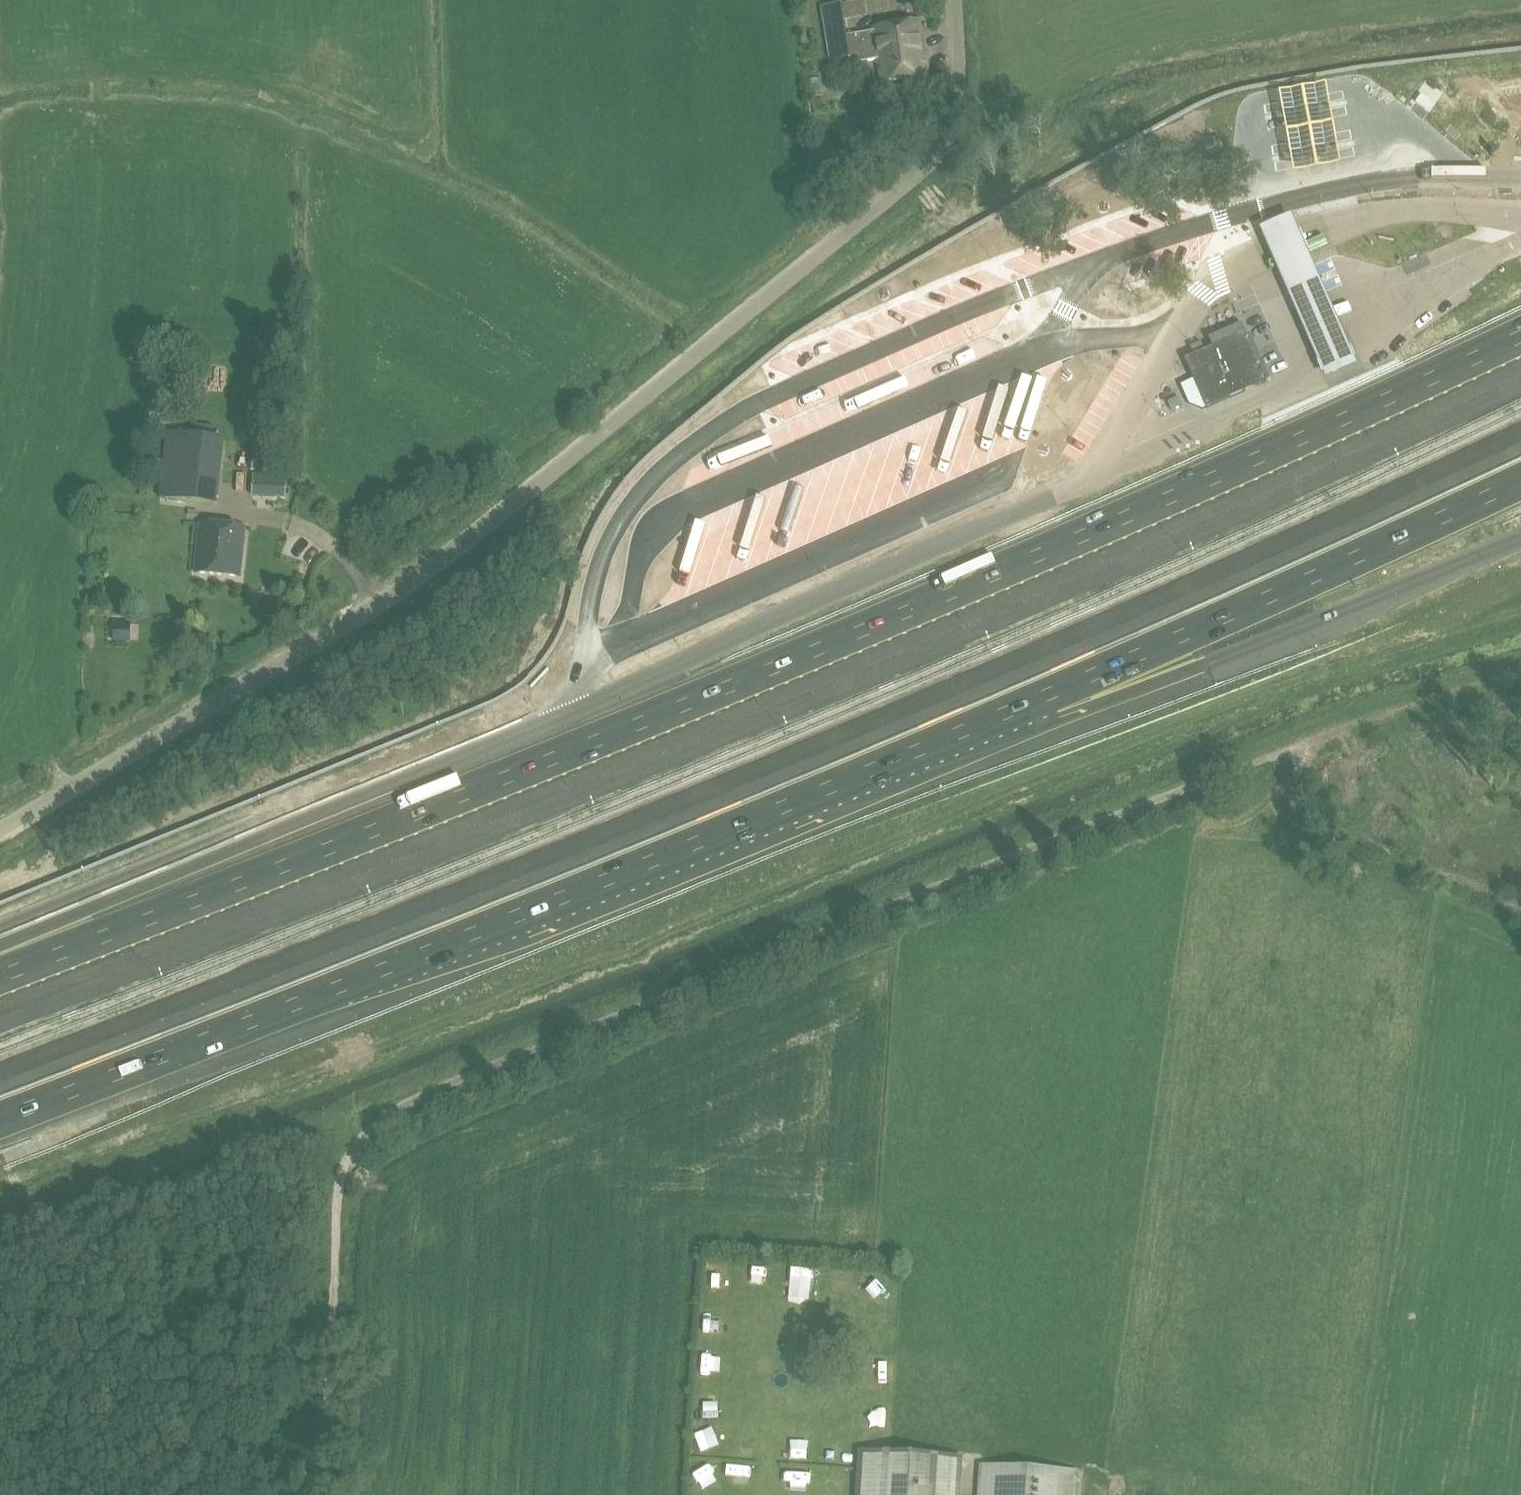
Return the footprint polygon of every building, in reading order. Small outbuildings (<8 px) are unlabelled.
[(831,63),(849,59),(846,36),(847,36),(844,19),(842,5),(842,3),(821,7),(831,63)] [(846,36),(849,59),(850,64),(878,60),(881,83),(929,76),(921,22),(873,29),(874,32),(847,36),(846,36)] [(1325,81),(1277,90),(1279,98),(1286,136),(1292,168),(1293,173),(1340,164),(1339,159),(1326,90),(1325,81)] [(1232,188),(1181,204),(1186,219),(1236,204),(1232,188)] [(1156,209),(1105,229),(1112,247),(1163,227),(1156,209)] [(1289,210),(1255,225),(1280,280),(1313,265),(1289,210)] [(1313,265),(1280,280),(1326,383),(1360,368),(1313,265)] [(1126,334),(1129,322),(1077,311),(1075,322),(1126,334)] [(1185,359),(1206,409),(1267,382),(1245,333),(1241,324),(1209,338),(1212,347),(1185,359)] [(833,374),(806,385),(813,401),(808,404),(814,417),(846,403),(833,374)] [(1171,410),(1182,406),(1178,397),(1167,401),(1171,410)] [(762,419),(743,429),(750,442),(769,431),(762,419)] [(226,440),(166,432),(159,498),(219,506),(226,440)] [(272,461),(272,439),(256,438),(255,460),(272,461)] [(662,518),(698,477),(690,469),(654,510),(662,518)] [(268,497),(269,477),(253,476),(252,496),(268,497)] [(241,577),(246,528),(200,524),(196,573),(241,577)] [(131,620),(115,620),(115,636),(130,637),(131,620)] [(716,1288),(734,1285),(730,1264),(713,1267),(716,1288)] [(757,1292),(769,1293),(770,1264),(758,1264),(757,1292)] [(817,1266),(795,1266),(795,1287),(817,1287),(817,1266)] [(882,1278),(873,1295),(890,1305),(900,1288),(882,1278)] [(707,1335),(728,1335),(728,1325),(707,1324),(707,1335)] [(708,1357),(708,1375),(717,1376),(717,1357),(708,1357)] [(719,1376),(737,1375),(737,1360),(718,1361),(719,1376)] [(891,1373),(869,1373),(868,1425),(890,1425),(891,1373)] [(726,1413),(726,1398),(705,1397),(705,1412),(726,1413)] [(815,1432),(815,1459),(825,1459),(825,1432),(815,1432)] [(802,1464),(803,1437),(794,1437),(793,1463),(802,1464)] [(706,1438),(706,1453),(730,1453),(730,1438),(706,1438)] [(835,1465),(852,1464),(851,1445),(834,1445),(835,1465)] [(744,1464),(767,1463),(766,1449),(743,1450),(744,1464)] [(857,1494),(960,1494),(962,1456),(860,1450),(857,1494)] [(705,1494),(706,1494),(726,1488),(718,1466),(697,1473),(705,1494)] [(739,1490),(762,1489),(761,1468),(739,1469),(739,1490)] [(980,1469),(978,1494),(1076,1494),(1077,1475),(980,1469)] [(794,1494),(809,1494),(812,1477),(794,1474),(790,1494),(794,1494)] [(829,1491),(849,1490),(848,1475),(828,1476),(829,1491)]
